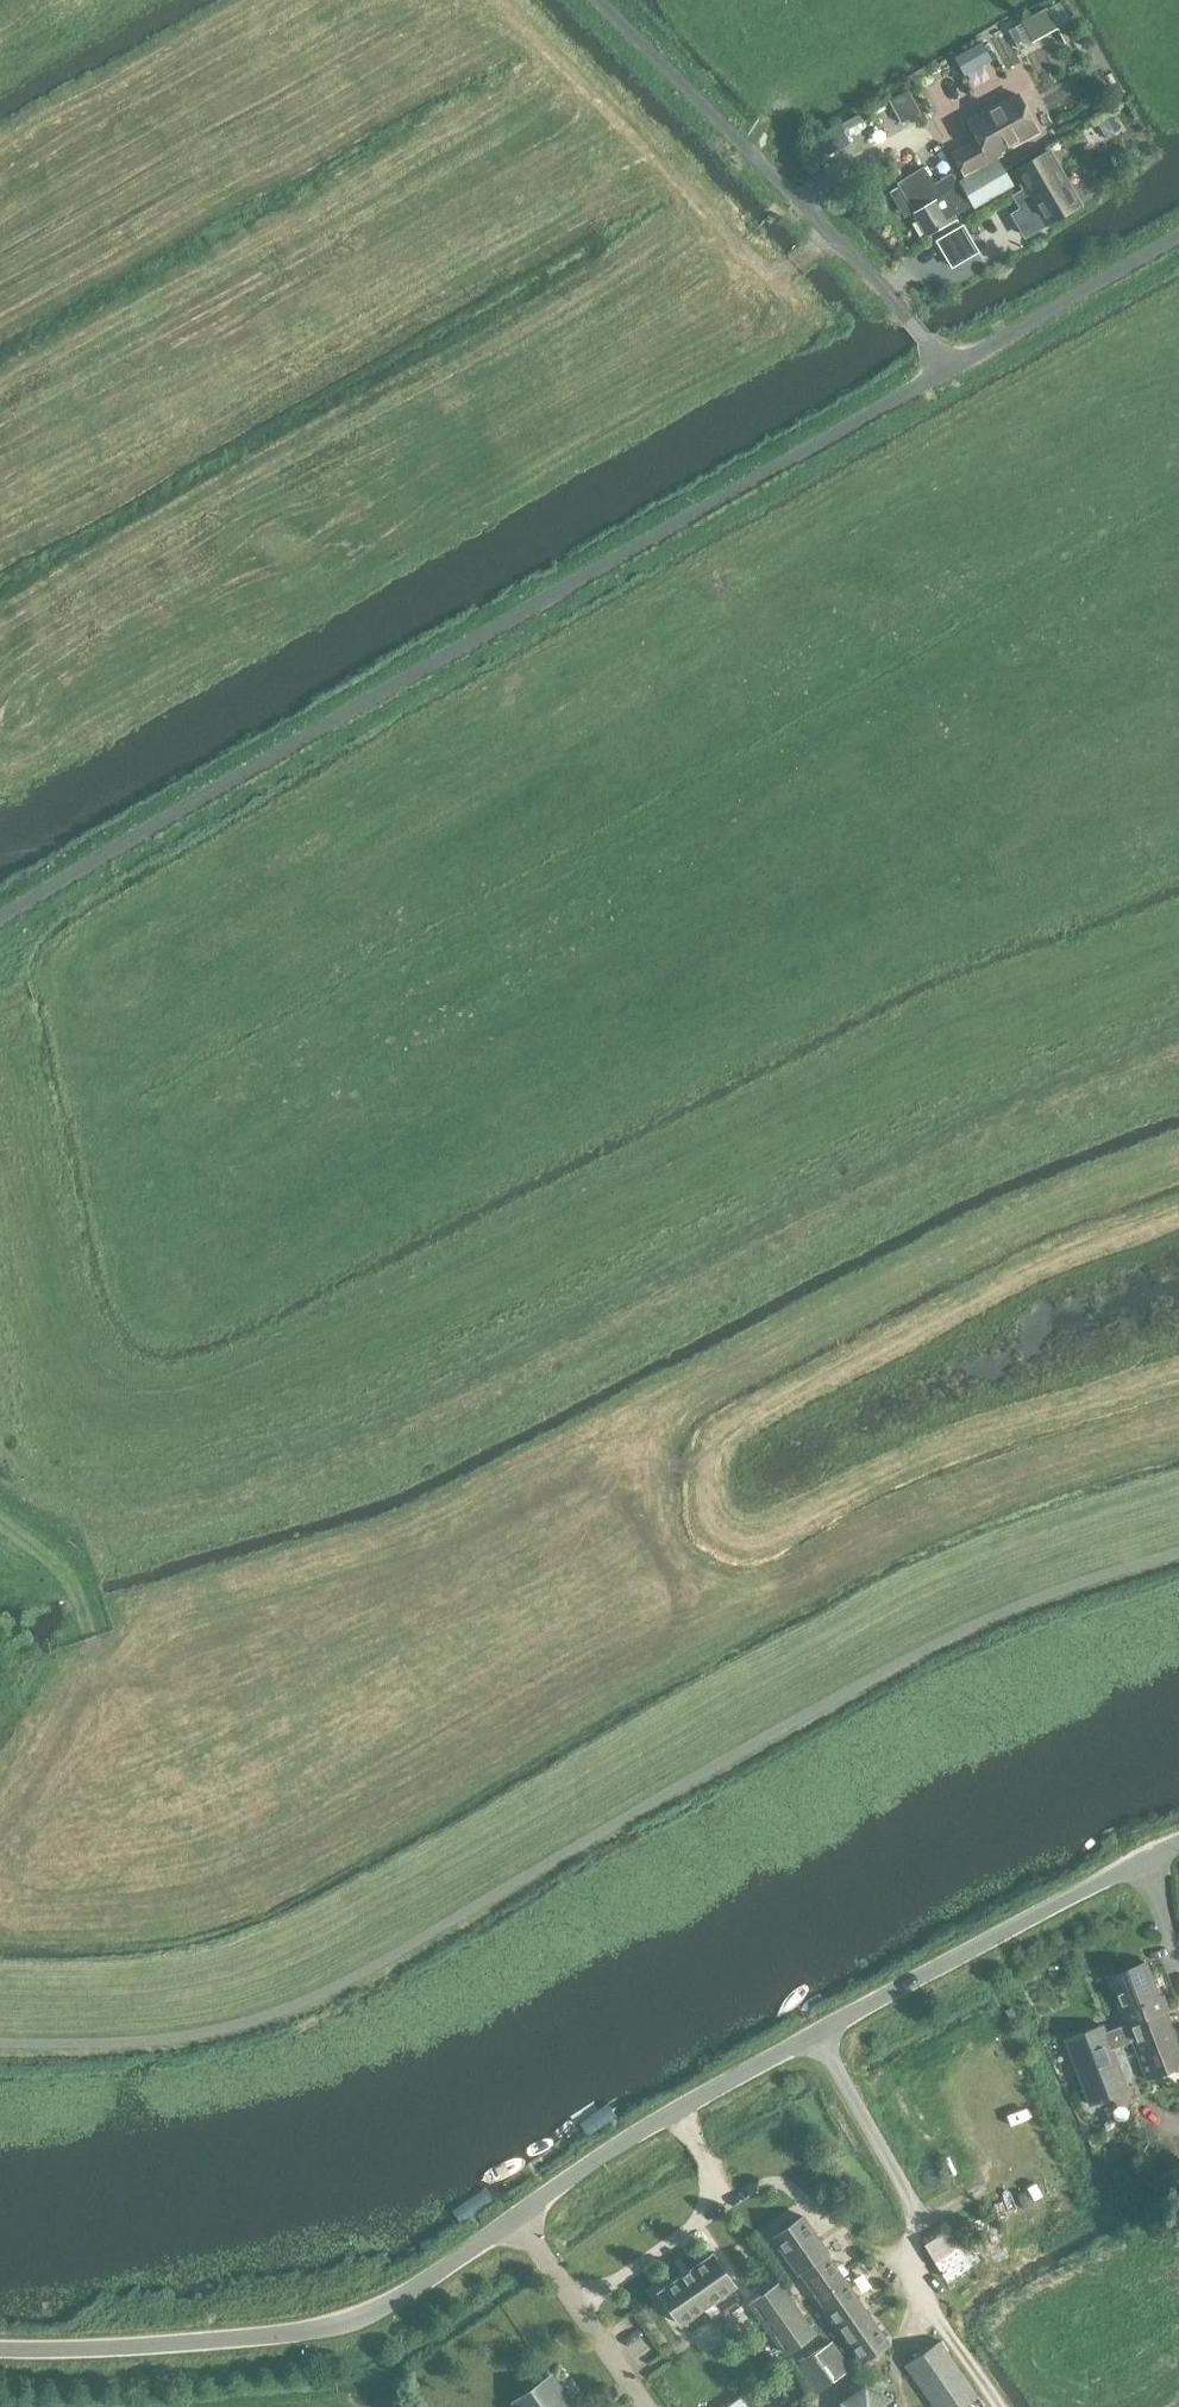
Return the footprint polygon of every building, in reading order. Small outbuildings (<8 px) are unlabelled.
[(1010,22),(1018,42),(1060,26),(1052,5),(1010,22)] [(974,46),(944,61),(955,82),(985,66),(974,46)] [(921,113),(909,90),(888,100),(901,123),(921,113)] [(1023,98),(1020,98),(1017,93),(968,121),(979,140),(954,154),(966,175),(1002,154),(1001,152),(1039,130),(1027,109),(1028,106),(1023,98)] [(858,113),(840,122),(845,131),(863,122),(858,113)] [(818,139),(810,144),(820,161),(828,156),(818,139)] [(1047,145),(1011,166),(1044,224),(1080,204),(1047,145)] [(998,159),(959,181),(975,207),(1013,185),(998,159)] [(914,213),(924,230),(969,204),(959,187),(942,196),(925,167),(898,183),(915,212),(914,213)] [(963,225),(935,240),(951,268),(979,252),(963,225)] [(1066,2039),(1091,2104),(1127,2091),(1124,2081),(1110,2043),(1129,2036),(1144,2074),(1145,2079),(1178,2067),(1178,2047),(1149,1963),(1108,1977),(1125,2025),(1106,2032),(1103,2025),(1066,2039)] [(1005,2010),(1009,2019),(1016,2015),(1012,2007),(1005,2010)] [(772,2230),(803,2213),(799,2204),(767,2221),(772,2230)] [(924,2244),(956,2292),(976,2279),(969,2268),(980,2260),(989,2256),(994,2267),(1010,2259),(988,2210),(971,2219),(980,2238),(969,2241),(968,2239),(958,2245),(947,2229),(924,2244)] [(827,2253),(829,2252),(804,2216),(773,2237),(798,2273),(801,2271),(863,2361),(889,2342),(827,2253)] [(658,2291),(690,2337),(712,2321),(718,2329),(752,2304),(787,2353),(815,2334),(775,2277),(745,2298),(736,2285),(714,2253),(658,2291)] [(907,2365),(935,2406),(987,2406),(942,2341),(907,2365)] [(832,2342),(798,2366),(816,2391),(850,2368),(832,2342)] [(515,2402),(519,2406),(572,2406),(551,2377),(515,2402)] [(842,2406),(893,2406),(892,2399),(865,2386),(842,2402),(842,2406)] [(723,2406),(754,2406),(743,2393),(723,2406)]
